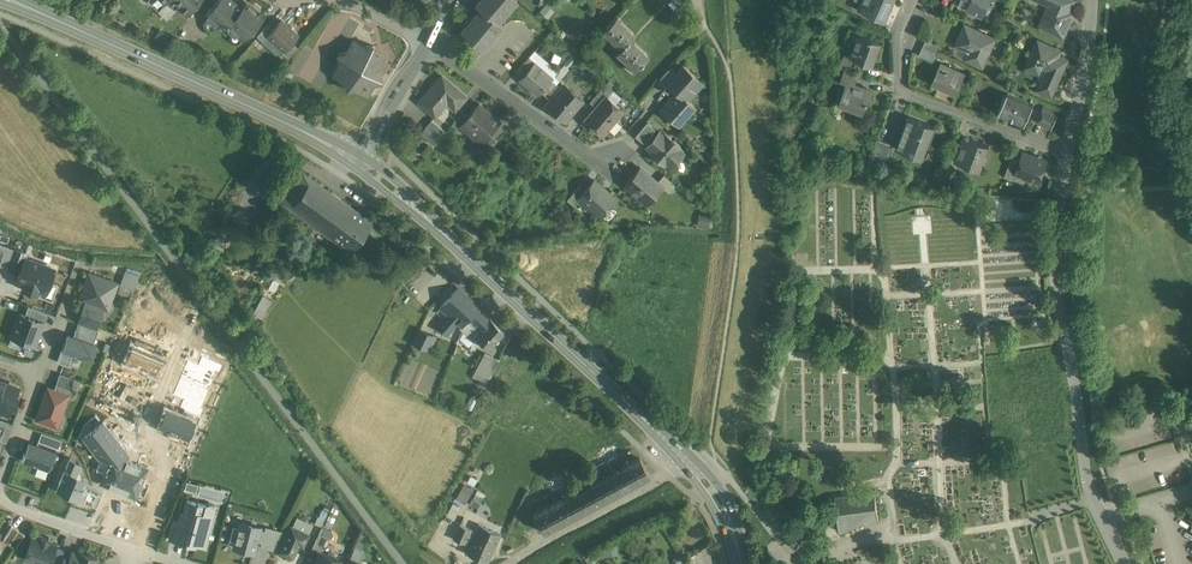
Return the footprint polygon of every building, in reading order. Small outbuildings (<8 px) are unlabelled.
[(186,14),(199,0),(171,0),(186,14)] [(232,0),(218,0),(205,14),(222,30),(227,24),(243,40),(263,18),(246,3),(241,8),(232,0)] [(476,4),(480,8),(461,30),(482,48),(502,25),(497,21),(516,0),(479,0),(476,4)] [(859,9),(886,21),(895,0),(863,0),(859,9)] [(966,9),(983,16),(990,0),(970,0),(966,9)] [(1054,6),(1049,18),(1044,16),(1040,25),(1063,35),(1070,20),(1066,18),(1074,0),(1041,0),(1054,6)] [(649,56),(631,38),(635,34),(616,16),(602,31),(620,48),(616,52),(635,70),(649,56)] [(298,35),(281,19),(272,30),(267,35),(268,36),(283,50),(284,51),(292,42),(298,35)] [(996,38),(965,24),(956,44),(969,50),(965,58),(983,66),(996,38)] [(266,25),(257,36),(263,41),(268,36),(267,35),(272,30),(266,25)] [(851,56),(851,57),(857,59),(871,64),(879,42),(872,39),(872,38),(859,34),(851,56)] [(940,46),(926,39),(923,47),(937,53),(940,46)] [(365,47),(353,40),(346,52),(338,54),(340,62),(333,74),(345,81),(347,89),(355,87),(367,94),(374,82),(382,80),(380,72),(383,67),(380,56),(375,53),(373,45),(365,47)] [(1056,48),(1038,40),(1027,66),(1038,71),(1042,63),(1043,63),(1044,62),(1050,65),(1039,89),(1051,94),(1067,59),(1054,53),(1056,48)] [(292,42),(284,51),(283,50),(281,52),(288,58),(298,47),(292,42)] [(937,53),(923,47),(919,54),(934,61),(937,53)] [(851,56),(845,54),(841,63),(854,67),(857,59),(851,57),(851,56)] [(525,60),(516,72),(522,77),(532,66),(525,60)] [(552,77),(535,62),(532,66),(522,77),(520,79),(537,94),(552,77)] [(965,73),(941,63),(933,81),(957,91),(965,73)] [(703,82),(683,64),(677,71),(682,76),(672,87),(677,91),(687,100),(703,82)] [(677,71),(672,66),(657,82),(668,92),(672,87),(682,76),(677,71)] [(857,76),(844,71),(841,81),(847,83),(847,82),(854,85),(857,76)] [(466,95),(442,75),(419,102),(435,115),(447,101),(454,107),(453,108),(454,109),(466,95)] [(605,95),(606,94),(614,84),(609,79),(599,90),(605,95)] [(854,85),(847,82),(847,83),(840,101),(864,109),(866,102),(869,103),(869,101),(867,100),(870,91),(854,85)] [(557,83),(546,96),(551,100),(562,87),(557,83)] [(581,101),(563,86),(551,100),(548,103),(566,118),(581,101)] [(599,90),(590,101),(596,106),(605,95),(599,90)] [(687,100),(677,91),(661,109),(679,125),(695,107),(687,100)] [(1033,104),(1007,93),(1006,95),(1004,94),(1001,100),(1003,101),(998,112),(1025,124),(1033,104)] [(619,119),(618,117),(624,111),(606,94),(605,95),(596,106),(594,108),(587,117),(605,132),(609,127),(611,128),(613,128),(615,127),(617,126),(619,124),(619,121),(619,119)] [(469,115),(461,125),(482,143),(500,121),(479,103),(469,115)] [(1058,115),(1042,108),(1036,121),(1052,128),(1058,115)] [(463,110),(452,123),(458,128),(461,125),(469,115),(463,110)] [(933,125),(908,115),(896,148),(912,154),(923,158),(927,146),(926,145),(933,125)] [(445,131),(432,119),(425,126),(425,127),(439,138),(445,131)] [(647,122),(635,135),(643,142),(653,131),(655,129),(647,122)] [(439,138),(425,127),(420,133),(434,145),(439,138)] [(665,133),(664,134),(659,130),(656,134),(653,131),(643,142),(646,145),(645,146),(650,150),(649,151),(665,165),(666,164),(670,168),(684,152),(680,148),(681,147),(665,133)] [(492,135),(481,146),(488,152),(498,140),(492,135)] [(989,145),(964,136),(956,160),(977,168),(983,153),(985,154),(989,145)] [(892,144),(877,139),(872,153),(887,158),(892,144)] [(1046,161),(1024,152),(1021,159),(1016,172),(1017,173),(1024,175),(1023,177),(1031,180),(1032,178),(1039,181),(1046,161)] [(1021,159),(1012,156),(1005,176),(1014,180),(1017,173),(1016,172),(1021,159)] [(954,169),(946,166),(941,180),(949,183),(954,169)] [(639,167),(624,184),(647,204),(663,187),(639,167)] [(347,204),(301,171),(281,199),(327,232),(347,204)] [(676,184),(664,173),(659,179),(671,190),(676,184)] [(616,199),(594,180),(584,191),(578,198),(600,217),(616,199)] [(578,186),(567,199),(573,204),(578,198),(584,191),(578,186)] [(347,204),(327,232),(351,249),(372,221),(347,204)] [(0,243),(0,265),(7,268),(13,248),(0,243)] [(13,248),(7,268),(20,272),(25,257),(26,258),(27,253),(13,248)] [(20,272),(16,282),(25,285),(24,288),(36,293),(37,289),(46,292),(55,268),(26,258),(25,257),(20,272)] [(118,287),(132,292),(139,273),(125,268),(118,287)] [(117,283),(89,273),(82,292),(86,301),(87,302),(84,309),(98,313),(101,307),(108,309),(117,283)] [(459,290),(442,309),(449,315),(439,327),(447,334),(458,323),(461,326),(460,327),(463,331),(469,317),(478,307),(459,290)] [(254,314),(264,317),(270,297),(260,294),(254,314)] [(28,307),(25,315),(42,322),(45,313),(28,307)] [(478,307),(469,317),(463,331),(473,340),(475,337),(488,349),(504,331),(478,307)] [(84,309),(83,308),(78,323),(96,329),(101,314),(98,313),(84,309)] [(49,314),(45,313),(42,322),(43,322),(38,336),(40,337),(49,314)] [(12,337),(34,345),(38,336),(43,322),(42,322),(25,315),(20,314),(12,337)] [(74,336),(94,343),(99,330),(96,329),(78,323),(74,336)] [(463,331),(459,329),(452,346),(457,347),(463,331)] [(433,336),(422,330),(415,343),(427,349),(433,336)] [(67,334),(61,351),(62,351),(73,355),(91,361),(97,344),(94,343),(74,336),(67,334)] [(133,344),(127,359),(156,371),(162,356),(133,344)] [(68,366),(73,355),(62,351),(57,362),(68,366)] [(488,383),(499,358),(483,351),(472,376),(488,383)] [(80,381),(60,374),(57,383),(77,390),(80,381)] [(0,381),(0,411),(9,414),(12,406),(14,407),(18,397),(15,396),(18,388),(0,381)] [(54,390),(48,388),(37,419),(45,422),(46,420),(58,424),(68,396),(74,398),(77,390),(57,383),(54,390)] [(182,415),(197,421),(201,414),(185,407),(182,415)] [(167,408),(160,423),(176,430),(191,437),(197,421),(182,415),(167,408)] [(7,442),(14,422),(0,418),(0,439),(7,442)] [(148,471),(125,461),(127,457),(102,424),(90,433),(110,459),(110,463),(101,483),(136,498),(148,471)] [(187,445),(191,437),(176,430),(172,438),(187,445)] [(62,441),(41,433),(38,442),(58,449),(62,441)] [(56,452),(28,442),(25,451),(22,461),(49,470),(52,461),(56,452)] [(612,450),(601,456),(604,462),(615,456),(612,450)] [(621,467),(563,498),(563,497),(533,512),(543,530),(648,475),(639,456),(620,466),(621,467)] [(56,490),(96,508),(101,497),(83,489),(88,479),(76,473),(80,463),(71,458),(56,490)] [(549,484),(552,490),(564,484),(561,478),(549,484)] [(185,488),(196,489),(197,483),(186,481),(185,488)] [(467,487),(459,500),(465,503),(473,490),(467,487)] [(477,489),(470,502),(477,506),(484,493),(477,489)] [(850,494),(835,496),(840,532),(865,521),(867,524),(878,520),(875,493),(850,497),(850,494)] [(206,505),(187,500),(183,514),(181,514),(179,521),(175,520),(170,539),(186,544),(187,540),(203,545),(204,542),(206,541),(208,533),(207,531),(211,515),(204,513),(206,506),(206,505)] [(453,502),(444,518),(451,522),(459,506),(453,502)] [(261,527),(244,522),(243,528),(233,525),(229,540),(235,542),(234,547),(254,552),(257,541),(261,542),(265,530),(260,528),(261,527)] [(282,531),(265,526),(265,530),(261,542),(260,547),(273,550),(282,531)] [(469,530),(460,526),(453,539),(463,544),(464,541),(470,544),(474,536),(468,533),(469,530)] [(500,536),(479,526),(474,536),(470,544),(466,554),(487,563),(500,536)] [(24,535),(12,527),(4,539),(16,547),(24,535)] [(310,536),(291,527),(280,550),(293,556),(300,543),(305,545),(310,536)] [(347,534),(337,530),(334,537),(337,539),(335,543),(339,545),(341,540),(344,541),(347,534)] [(327,537),(319,533),(312,548),(319,551),(320,551),(327,537)] [(32,537),(25,558),(43,563),(50,563),(55,548),(56,545),(48,542),(49,540),(41,538),(40,539),(32,537)] [(611,546),(602,547),(602,549),(599,549),(599,553),(602,553),(603,557),(612,556),(611,546)] [(711,546),(701,551),(708,563),(717,559),(711,546)] [(50,563),(60,563),(64,551),(55,548),(50,563)] [(319,551),(313,563),(337,563),(339,560),(320,551),(319,551)] [(72,552),(68,563),(85,563),(88,555),(79,552),(78,554),(72,552)] [(85,563),(102,563),(103,563),(97,561),(98,558),(88,555),(85,563)]
